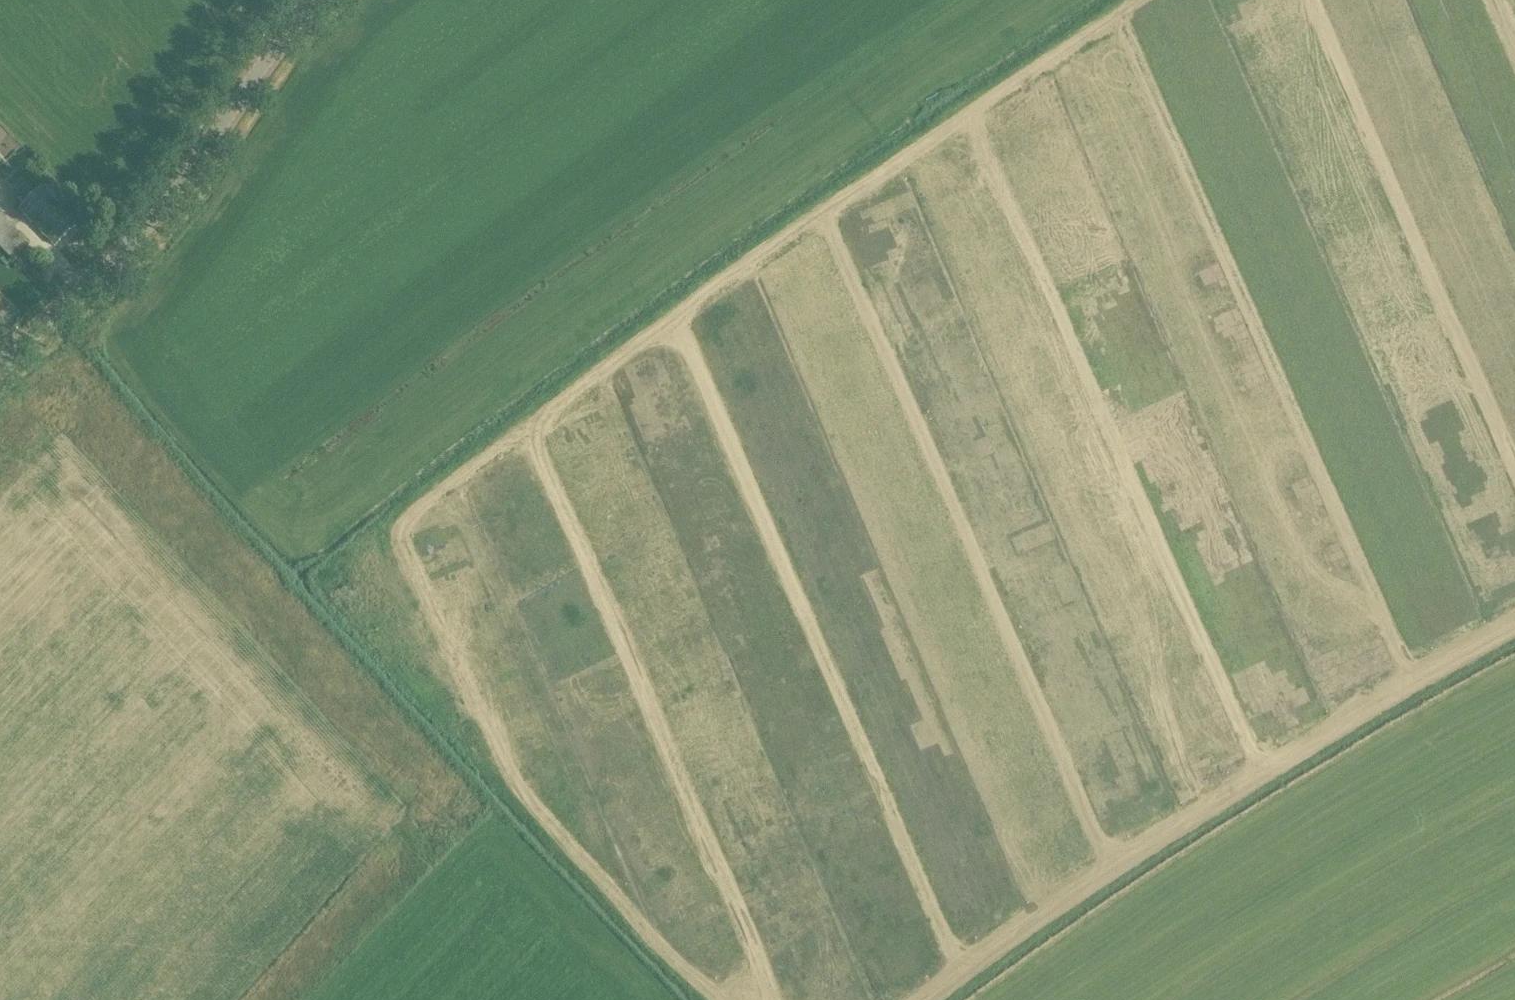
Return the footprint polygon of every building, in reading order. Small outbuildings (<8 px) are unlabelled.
[(55,247),(76,226),(40,190),(19,211),(55,247)] [(29,244),(0,214),(0,247),(12,260),(29,244)]
